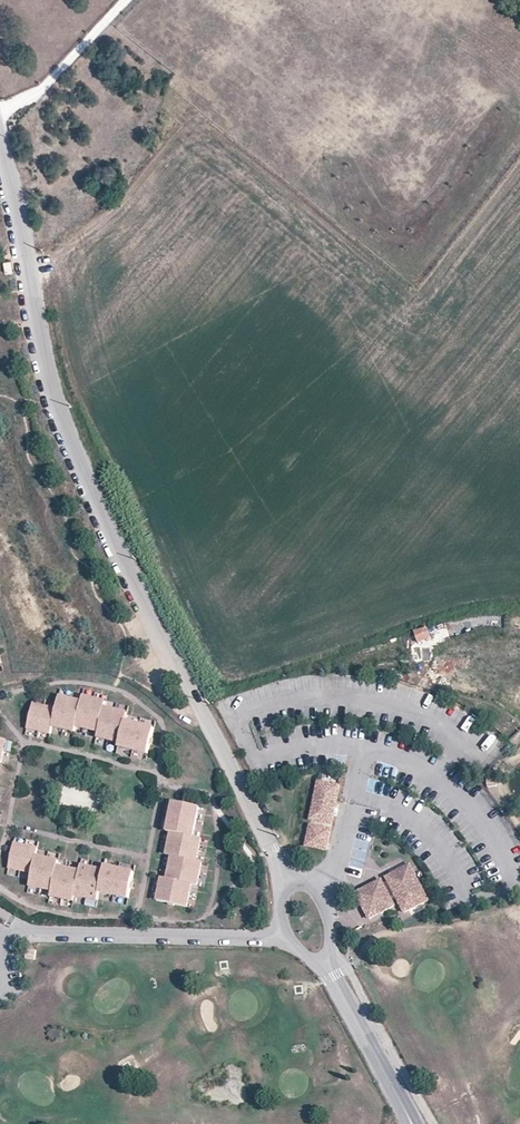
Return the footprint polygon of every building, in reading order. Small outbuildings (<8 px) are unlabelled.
[(431,639),(426,628),(414,632),(418,643),(431,639)] [(52,727),(75,732),(76,727),(81,702),(59,697),(56,709),(52,727)] [(76,727),(98,732),(104,707),(106,703),(83,697),(81,702),(76,727)] [(52,727),(56,709),(33,704),(31,713),(29,713),(28,719),(29,719),(27,728),(51,734),(52,727)] [(98,732),(97,737),(119,743),(125,721),(127,713),(104,707),(98,732)] [(152,738),(154,728),(125,721),(119,743),(118,746),(148,754),(150,744),(152,745),(153,739),(152,738)] [(326,766),(346,766),(346,754),(326,753),(326,766)] [(375,762),(373,775),(392,778),(394,764),(375,762)] [(383,796),(386,782),(369,778),(366,791),(383,796)] [(498,786),(495,778),(485,782),(488,789),(498,786)] [(317,780),(308,821),(333,826),(341,785),(317,780)] [(193,837),(199,807),(189,805),(190,804),(183,803),(183,804),(173,802),(167,832),(171,833),(193,837)] [(304,847),(327,852),(332,829),(309,824),(304,847)] [(197,862),(202,839),(193,837),(171,833),(166,855),(172,856),(197,862)] [(9,868),(32,873),(36,856),(38,849),(14,843),(12,853),(11,853),(9,859),(11,859),(9,868)] [(57,866),(58,861),(36,856),(32,873),(29,886),(52,891),(57,866)] [(199,886),(204,863),(197,862),(172,856),(167,879),(192,885),(199,886)] [(428,900),(410,865),(386,878),(392,890),(396,891),(399,897),(398,900),(404,913),(428,900)] [(75,896),(80,871),(57,866),(52,891),(50,896),(74,901),(75,896)] [(103,871),(81,866),(80,871),(75,896),(98,901),(99,893),(103,871)] [(99,893),(129,899),(131,889),(132,889),(133,883),(132,883),(134,873),(104,867),(103,871),(99,893)] [(187,907),(192,885),(167,879),(162,878),(157,901),(168,903),(168,905),(174,906),(175,905),(187,907)] [(395,906),(381,880),(361,890),(358,899),(369,919),(395,906)] [(35,960),(37,950),(27,949),(25,958),(35,960)]
